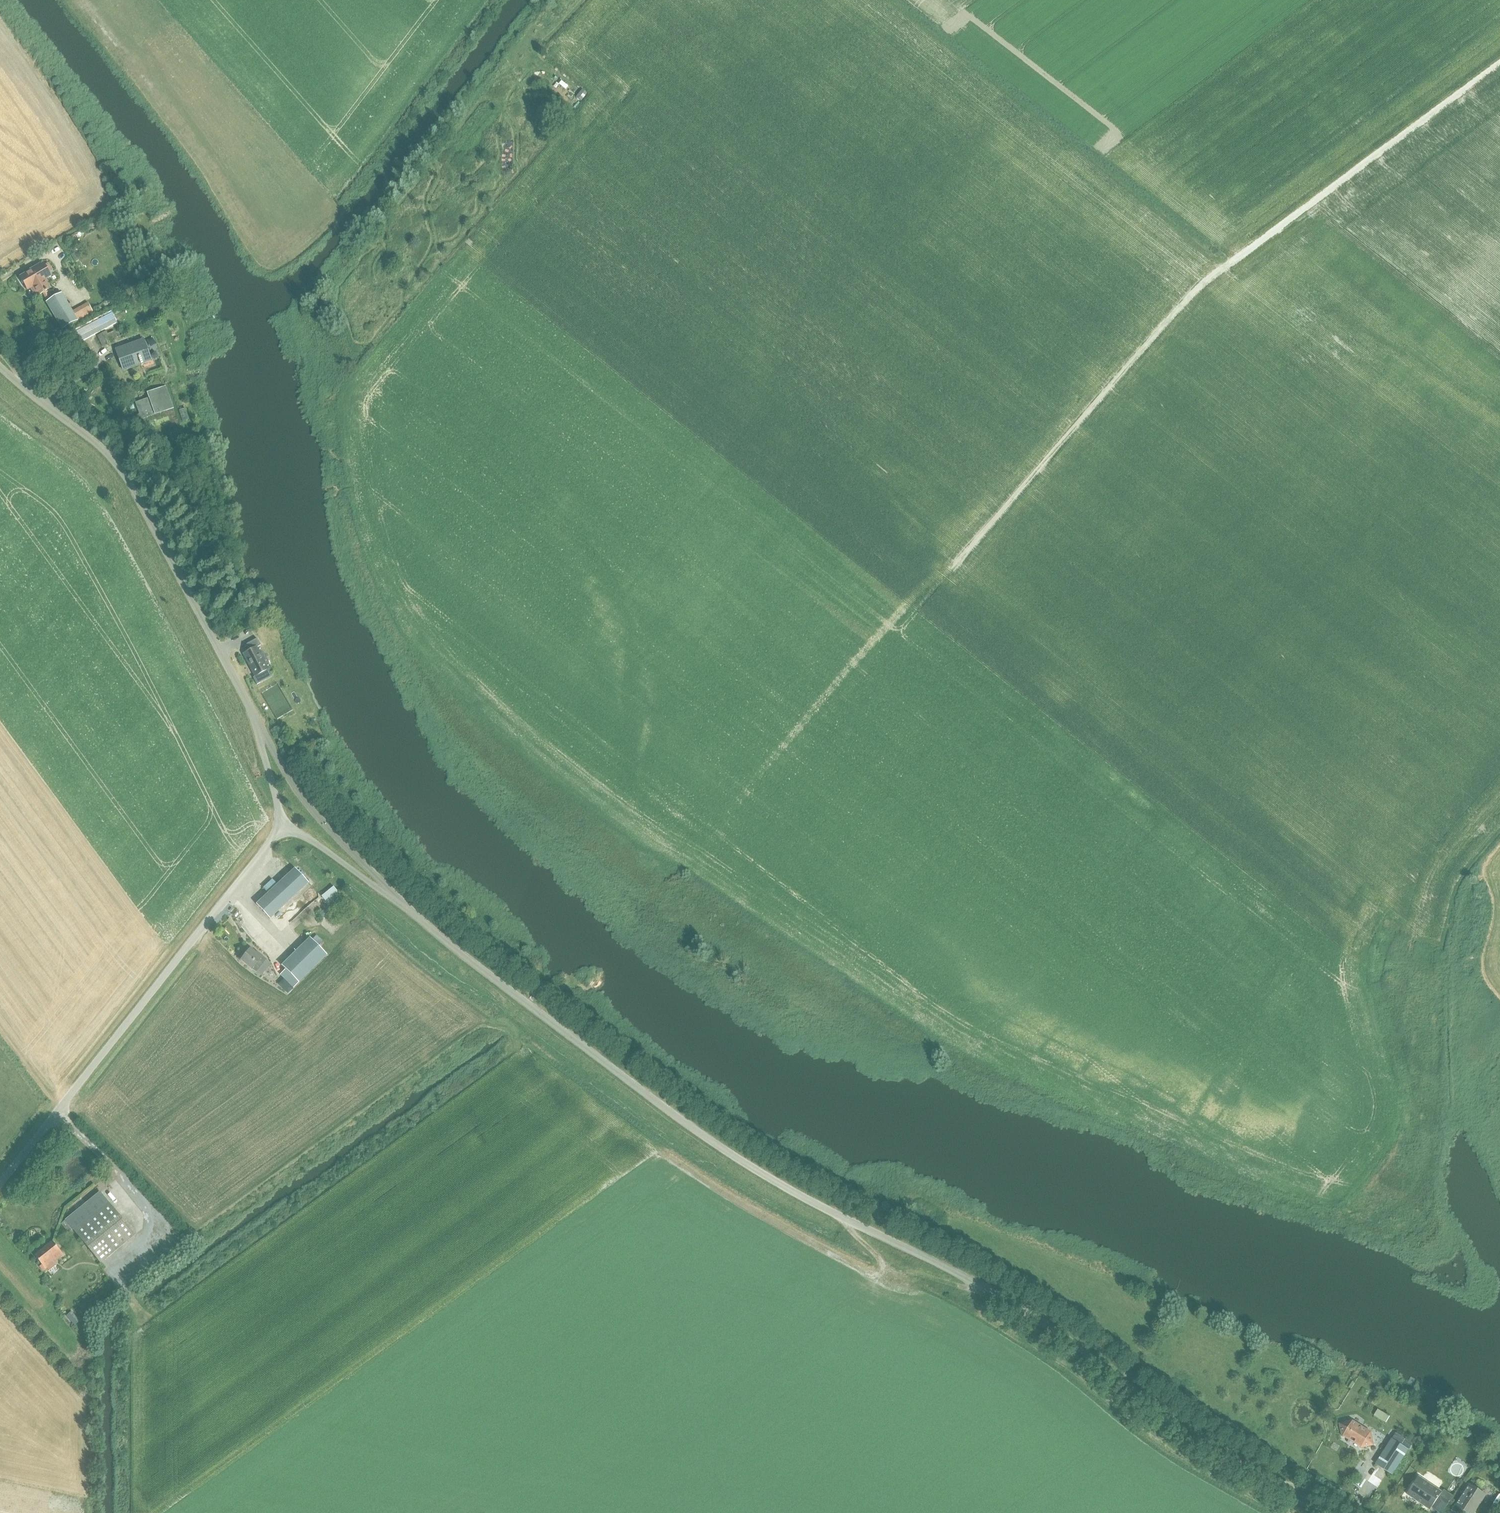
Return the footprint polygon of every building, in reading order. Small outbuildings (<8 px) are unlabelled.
[(584,99),(590,92),(584,87),(578,95),(584,99)] [(20,276),(29,290),(31,288),(37,298),(52,289),(46,280),(54,275),(51,271),(53,269),(49,263),(47,264),(45,262),(42,263),(41,262),(20,276)] [(46,302),(62,330),(77,321),(61,293),(46,302)] [(91,300),(75,307),(80,317),(96,310),(91,300)] [(75,330),(81,340),(96,332),(90,322),(75,330)] [(115,331),(107,334),(106,332),(98,336),(103,347),(111,343),(111,342),(118,338),(115,331)] [(143,339),(125,346),(115,349),(123,371),(141,364),(141,365),(151,361),(143,339)] [(135,403),(141,420),(171,409),(163,388),(147,394),(148,398),(135,403)] [(250,668),(255,677),(268,670),(264,662),(266,661),(262,654),(260,655),(257,648),(260,646),(257,639),(246,644),(249,650),(243,654),(247,662),(248,662),(251,668),(250,668)] [(269,919),(273,916),(308,883),(295,868),(294,868),(259,901),(256,904),(269,919)] [(333,901),(340,895),(333,886),(321,896),(328,904),(332,901),(333,901)] [(327,955),(319,947),(324,942),(317,934),(312,940),(310,938),(281,966),(285,969),(280,974),(293,988),(327,955)] [(266,959),(257,952),(255,953),(250,949),(241,960),(252,969),(256,963),(260,966),(264,962),(265,963),(267,960),(266,959)] [(65,1220),(88,1248),(100,1263),(135,1235),(123,1220),(99,1192),(65,1220)] [(54,1262),(63,1255),(52,1241),(34,1256),(41,1265),(39,1266),(43,1271),(46,1269),(48,1273),(57,1266),(54,1262)] [(75,1322),(81,1318),(75,1308),(69,1313),(75,1322)] [(1374,1416),(1386,1423),(1390,1417),(1378,1409),(1374,1416)] [(1342,1437),(1355,1434),(1355,1435),(1357,1436),(1358,1436),(1360,1448),(1373,1445),(1370,1432),(1367,1433),(1362,1430),(1362,1427),(1354,1428),(1352,1421),(1339,1424),(1342,1437)] [(1375,1464),(1392,1475),(1409,1450),(1391,1439),(1375,1464)] [(1407,1494),(1430,1509),(1442,1492),(1418,1477),(1407,1494)] [(1485,1495),(1469,1485),(1456,1506),(1454,1505),(1451,1511),(1454,1512),(1466,1512),(1474,1512),(1480,1504),(1488,1509),(1489,1507),(1481,1502),(1485,1495)] [(1447,1506),(1450,1501),(1443,1496),(1440,1501),(1447,1506)]
